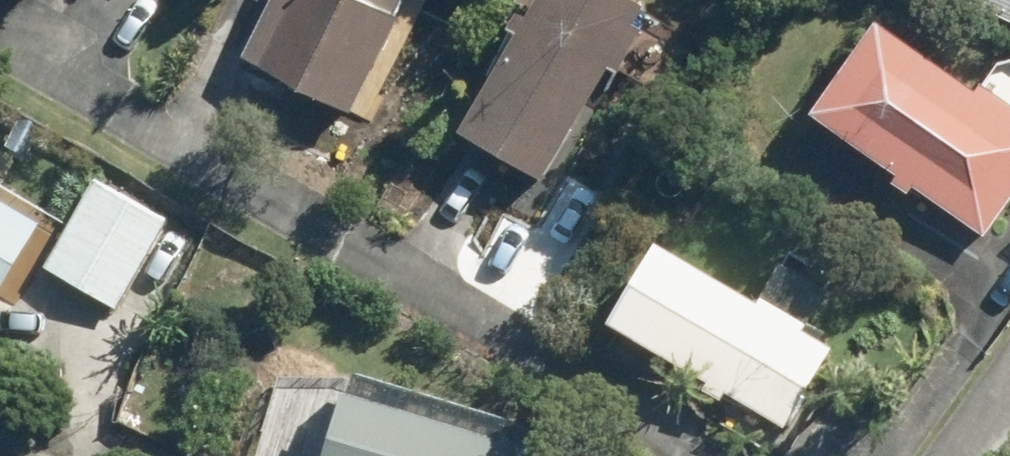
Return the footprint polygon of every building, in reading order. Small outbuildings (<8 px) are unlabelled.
[(267,58),(363,108),(415,12),(393,0),(298,0),(267,58)] [(477,127),(557,174),(662,3),(658,0),(556,0),(477,127)] [(830,108),(996,232),(1009,213),(1009,101),(898,16),(830,108)] [(24,116),(8,144),(32,157),(48,129),(24,116)] [(104,178),(54,266),(126,307),(176,219),(104,178)] [(3,302),(53,218),(0,186),(0,300),(3,302)] [(676,237),(626,316),(797,422),(847,343),(676,237)] [(551,450),(365,385),(340,455),(549,455),(551,450)]
